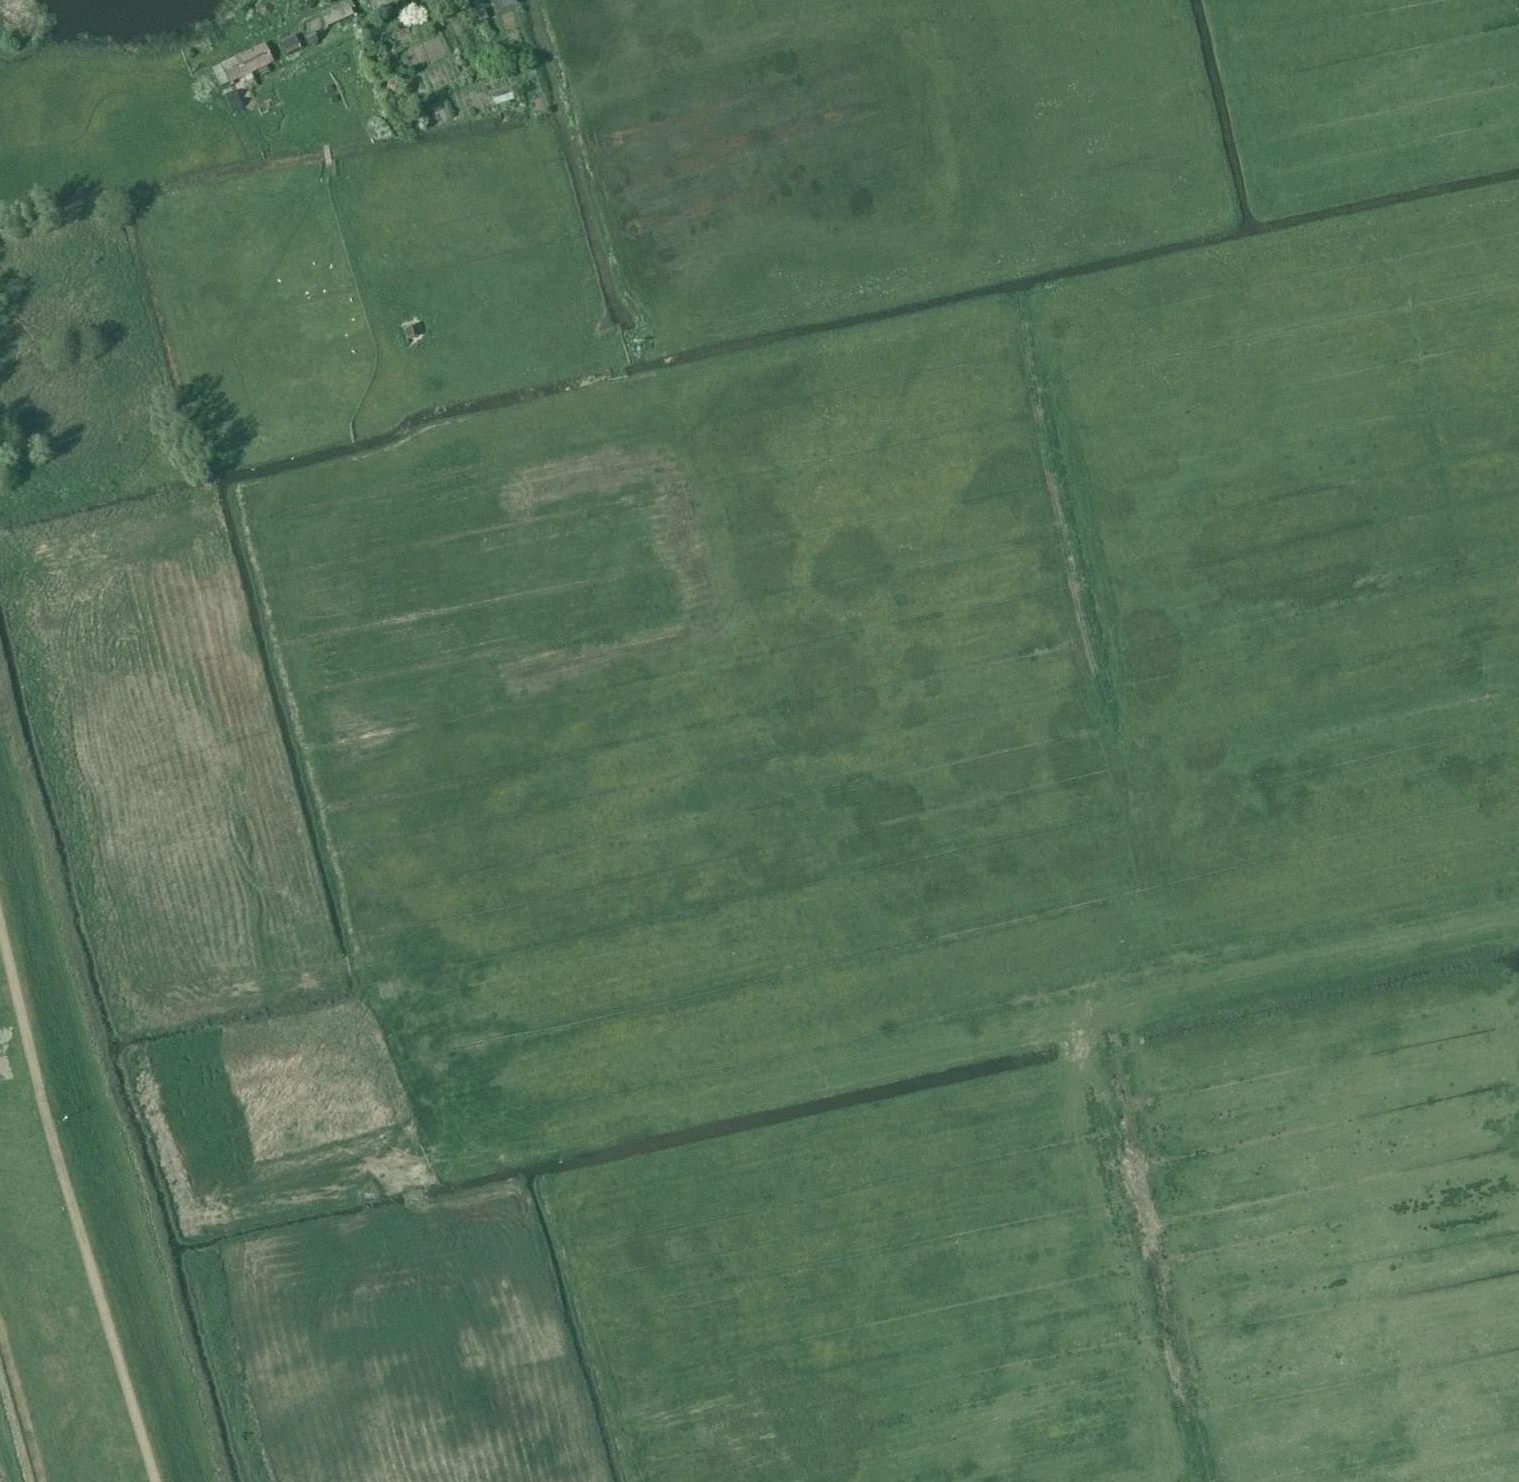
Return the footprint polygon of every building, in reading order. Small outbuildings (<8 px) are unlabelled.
[(400,0),(367,0),(373,13),(400,0)] [(351,18),(345,4),(319,15),(324,29),(351,18)] [(299,49),(293,36),(279,42),(286,56),(299,49)] [(227,83),(272,64),(264,45),(219,65),(227,83)] [(495,107),(514,101),(510,88),(491,94),(495,107)]
